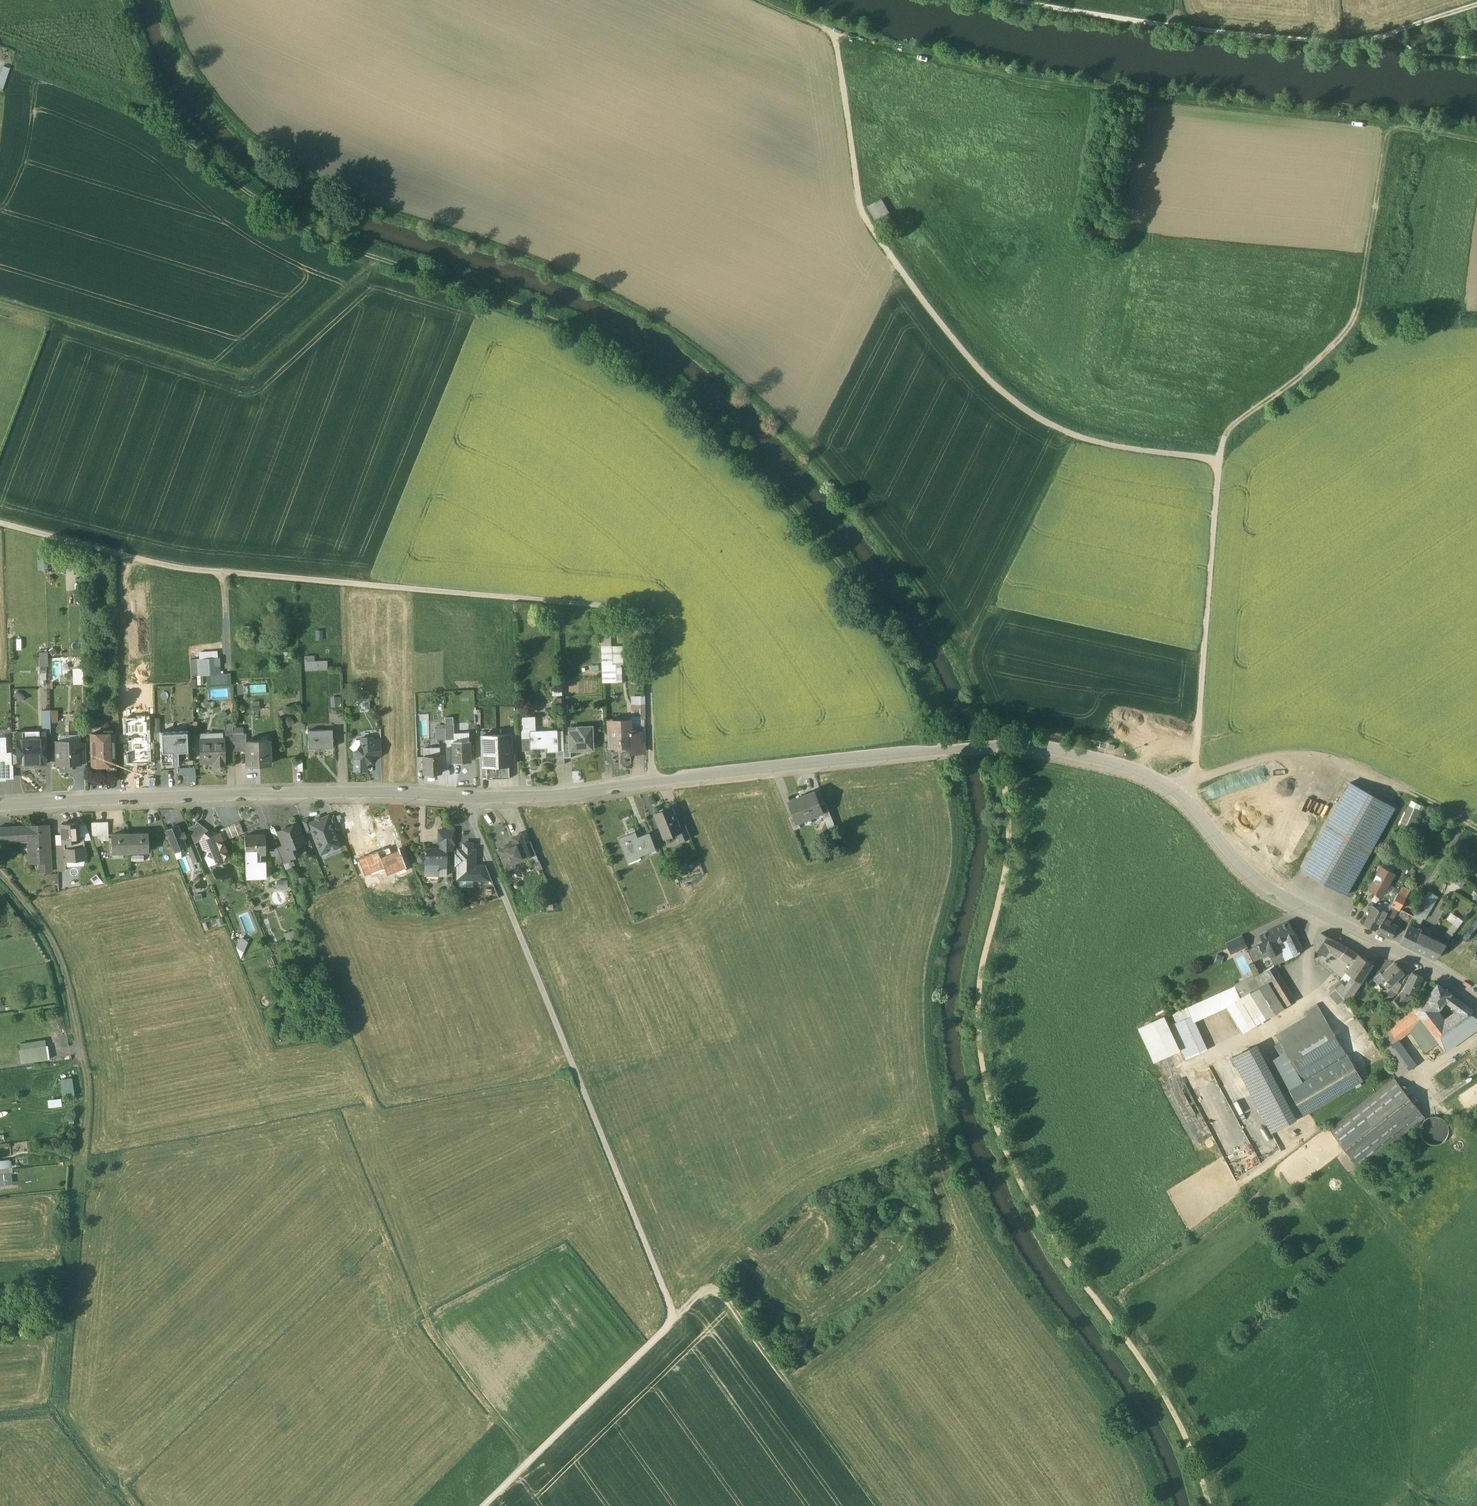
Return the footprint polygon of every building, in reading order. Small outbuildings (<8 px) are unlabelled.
[(12,68),(5,65),(0,78),(0,87),(5,88),(12,68)] [(882,199),(868,207),(875,221),(889,213),(882,199)] [(604,682),(625,681),(624,644),(613,645),(613,631),(602,632),(604,682)] [(39,652),(40,666),(48,666),(48,652),(39,652)] [(313,656),(304,656),(305,671),(327,670),(327,661),(313,661),(313,656)] [(197,660),(198,674),(220,672),(219,659),(197,660)] [(75,683),(85,683),(84,667),(74,667),(75,683)] [(231,673),(207,674),(207,684),(232,683),(231,673)] [(21,701),(25,696),(18,690),(14,696),(21,701)] [(633,717),(639,717),(639,727),(647,727),(646,695),(632,695),(633,717)] [(332,706),(341,706),(340,697),(331,698),(332,706)] [(361,699),(362,709),(370,708),(369,698),(361,699)] [(279,712),(287,727),(293,724),(285,708),(279,712)] [(50,711),(41,711),(42,733),(51,733),(50,711)] [(532,716),(522,717),(523,737),(531,736),(531,731),(533,731),(532,716)] [(631,720),(616,721),(616,729),(610,729),(611,746),(631,745),(631,752),(644,752),(643,730),(631,731),(631,720)] [(453,723),(445,724),(445,728),(445,739),(453,739),(453,723)] [(593,726),(583,727),(583,731),(570,731),(571,743),(571,750),(594,749),(593,726)] [(445,728),(435,729),(435,740),(445,739),(445,728)] [(332,729),(307,730),(308,748),(333,747),(332,729)] [(190,760),(188,730),(159,731),(161,762),(172,761),(172,764),(178,764),(178,761),(190,760)] [(533,731),(531,731),(531,736),(532,747),(548,747),(549,751),(557,750),(558,750),(558,730),(533,731)] [(93,733),(91,733),(92,765),(100,765),(101,768),(106,768),(106,764),(114,764),(113,732),(112,732),(112,733),(103,733),(93,733)] [(468,732),(457,733),(457,741),(469,741),(468,732)] [(233,733),(222,734),(223,738),(224,750),(234,750),(233,733)] [(246,733),(233,733),(234,750),(246,749),(245,740),(246,740),(246,733)] [(511,734),(481,736),(482,765),(486,765),(509,764),(512,764),(511,734)] [(20,736),(17,736),(17,764),(18,765),(46,764),(45,736),(34,736),(20,736)] [(531,736),(523,737),(524,750),(532,749),(532,747),(531,736)] [(0,738),(0,777),(4,777),(4,778),(12,777),(12,764),(11,753),(5,753),(5,738),(0,738)] [(223,738),(200,739),(201,762),(215,761),(215,765),(224,765),(224,750),(223,738)] [(361,744),(353,752),(353,759),(351,761),(353,764),(354,770),(366,770),(366,764),(373,756),(373,740),(373,738),(361,738),(361,744)] [(246,740),(245,740),(246,749),(246,765),(270,764),(269,739),(246,740)] [(381,739),(373,740),(373,756),(381,755),(381,739)] [(469,761),(469,741),(457,741),(451,742),(452,762),(469,761)] [(85,743),(58,744),(59,764),(79,763),(79,761),(79,748),(85,748),(85,743)] [(439,747),(430,748),(430,756),(424,756),(423,756),(423,774),(440,773),(440,755),(439,755),(439,747)] [(558,750),(557,750),(557,764),(565,764),(565,757),(564,750),(558,750)] [(509,764),(486,765),(487,779),(509,778),(509,764)] [(190,781),(195,780),(195,768),(177,769),(178,773),(190,772),(190,781)] [(1350,782),(1302,870),(1346,895),(1395,807),(1350,782)] [(815,791),(802,796),(810,817),(822,812),(823,812),(820,804),(815,791)] [(802,796),(789,801),(795,814),(798,822),(799,821),(810,817),(802,796)] [(1410,799),(1399,827),(1412,832),(1422,804),(1410,799)] [(831,815),(826,802),(820,804),(823,812),(822,812),(824,818),(825,817),(831,815)] [(680,827),(672,806),(655,813),(664,834),(677,829),(680,827)] [(798,822),(795,814),(789,816),(794,830),(801,827),(799,821),(798,822)] [(334,815),(328,817),(334,831),(339,829),(334,815)] [(831,815),(825,817),(830,829),(836,826),(831,815)] [(310,823),(309,823),(312,831),(321,853),(339,846),(334,831),(328,817),(328,816),(310,823)] [(308,818),(301,820),(306,833),(312,831),(309,823),(310,823),(308,818)] [(197,821),(195,824),(188,827),(194,843),(201,840),(200,838),(204,832),(205,833),(208,830),(197,821)] [(239,821),(222,828),(227,839),(244,833),(239,821)] [(100,822),(92,822),(92,836),(100,835),(100,822)] [(108,822),(100,822),(100,835),(108,835),(108,822)] [(77,823),(61,824),(63,844),(64,860),(65,860),(85,859),(84,836),(78,836),(77,823)] [(296,824),(278,831),(284,844),(290,861),(289,861),(290,865),(291,865),(297,863),(298,861),(295,854),(296,852),(295,847),(296,845),(303,842),(296,824)] [(45,825),(10,827),(11,841),(22,841),(22,847),(28,846),(29,852),(39,852),(40,872),(51,872),(49,841),(46,841),(45,825)] [(187,846),(178,825),(165,830),(174,851),(187,846)] [(680,827),(677,829),(682,840),(691,837),(686,825),(680,827)] [(0,827),(0,842),(11,841),(10,827),(0,827)] [(454,830),(438,830),(438,843),(439,843),(452,843),(454,843),(454,830)] [(636,830),(626,834),(626,835),(619,838),(629,862),(641,857),(640,856),(657,849),(650,832),(638,837),(636,830)] [(216,833),(213,831),(209,836),(205,833),(204,832),(200,838),(201,840),(205,849),(208,850),(210,849),(216,863),(228,859),(218,833),(216,833)] [(147,833),(135,833),(135,834),(129,834),(130,851),(148,851),(147,833)] [(522,833),(513,837),(515,843),(499,849),(508,871),(515,868),(513,863),(531,856),(526,843),(522,833)] [(123,834),(111,834),(111,852),(130,851),(129,834),(123,834)] [(264,834),(244,835),(245,851),(255,850),(255,853),(256,853),(265,853),(264,834)] [(531,841),(526,843),(531,856),(536,854),(531,841)] [(471,843),(463,843),(463,850),(458,850),(458,854),(456,854),(456,864),(458,864),(458,877),(472,877),(473,866),(474,866),(474,850),(471,850),(471,843)] [(63,844),(56,845),(57,865),(65,864),(65,860),(64,860),(63,844)] [(194,844),(187,847),(193,863),(201,860),(194,844)] [(284,844),(277,847),(283,861),(284,863),(289,861),(290,861),(284,844)] [(389,845),(377,850),(384,869),(386,874),(405,866),(398,849),(392,851),(389,845)] [(439,848),(425,848),(425,851),(424,851),(425,853),(425,856),(425,862),(425,866),(437,866),(438,866),(445,866),(446,857),(446,849),(446,846),(439,845),(439,848)] [(277,847),(268,851),(271,856),(268,857),(272,866),(283,861),(277,847)] [(256,860),(256,853),(255,853),(255,850),(245,851),(245,853),(246,872),(260,872),(265,871),(265,860),(256,860)] [(372,874),(384,869),(377,850),(357,858),(364,874),(371,871),(372,874)] [(437,866),(425,866),(425,874),(438,874),(438,866),(437,866)] [(474,866),(473,866),(472,877),(472,879),(492,879),(487,866),(474,866)] [(1382,880),(1381,882),(1378,883),(1373,881),(1369,889),(1374,892),(1374,893),(1376,894),(1377,893),(1382,896),(1395,873),(1381,866),(1377,874),(1381,877),(1382,880)] [(1428,890),(1411,919),(1416,921),(1420,924),(1423,917),(1425,918),(1438,896),(1428,890)] [(1398,892),(1391,905),(1397,908),(1400,909),(1406,897),(1398,892)] [(1384,911),(1372,905),(1364,924),(1375,930),(1384,911)] [(1391,905),(1384,918),(1390,921),(1397,908),(1391,905)] [(1390,921),(1384,918),(1377,931),(1391,938),(1397,927),(1390,923),(1390,921)] [(1411,919),(1408,925),(1412,927),(1416,921),(1411,919)] [(1288,923),(1275,929),(1281,940),(1285,938),(1289,945),(1298,942),(1288,923)] [(1453,924),(1445,935),(1450,939),(1458,928),(1453,924)] [(1412,927),(1408,925),(1400,942),(1435,959),(1446,944),(1412,927)] [(1281,940),(1275,929),(1270,931),(1276,942),(1281,940)] [(1270,931),(1260,936),(1263,943),(1267,951),(1270,957),(1281,952),(1276,942),(1270,931)] [(1242,934),(1226,942),(1232,954),(1247,947),(1242,934)] [(1339,945),(1321,934),(1315,942),(1328,949),(1333,952),(1339,945)] [(242,936),(237,947),(245,951),(250,940),(242,936)] [(1298,942),(1289,945),(1295,956),(1302,950),(1298,942)] [(1263,943),(1258,945),(1262,954),(1267,951),(1263,943)] [(1346,948),(1339,945),(1333,952),(1341,956),(1346,948)] [(1346,948),(1341,956),(1340,958),(1350,965),(1345,973),(1352,977),(1359,982),(1373,963),(1358,953),(1346,948)] [(1281,952),(1270,957),(1274,965),(1285,961),(1281,952)] [(1395,962),(1382,974),(1386,977),(1379,984),(1382,987),(1385,990),(1404,972),(1395,962)] [(1274,965),(1262,972),(1261,973),(1268,983),(1283,1009),(1295,1002),(1274,965)] [(1412,972),(1404,990),(1396,997),(1401,1005),(1414,995),(1422,976),(1412,972)] [(1261,973),(1244,980),(1251,992),(1268,983),(1261,973)] [(1359,982),(1352,977),(1348,982),(1355,987),(1359,982)] [(1244,980),(1234,984),(1241,997),(1251,992),(1244,980)] [(1344,987),(1341,984),(1329,993),(1338,1002),(1349,993),(1351,994),(1355,987),(1348,982),(1344,987)] [(1267,1018),(1283,1009),(1268,983),(1251,992),(1267,1018)] [(1437,983),(1426,999),(1432,1004),(1430,1006),(1435,1011),(1440,1008),(1444,1002),(1458,1012),(1468,1005),(1437,983)] [(1234,984),(1187,1006),(1195,1023),(1226,1006),(1241,997),(1234,984)] [(1266,1018),(1251,992),(1241,997),(1226,1006),(1241,1033),(1266,1018)] [(1396,997),(1389,1002),(1395,1010),(1401,1005),(1396,997)] [(1426,999),(1413,1008),(1430,1031),(1443,1022),(1435,1011),(1430,1006),(1432,1004),(1426,999)] [(1305,1010),(1308,1016),(1321,1009),(1317,1003),(1305,1010)] [(1443,1022),(1430,1031),(1439,1042),(1460,1027),(1472,1019),(1476,1015),(1476,1012),(1468,1005),(1458,1012),(1443,1022)] [(1186,1059),(1207,1049),(1195,1023),(1187,1006),(1154,1022),(1169,1055),(1182,1049),(1186,1059)] [(1413,1008),(1407,1012),(1417,1027),(1424,1035),(1430,1031),(1413,1008)] [(1305,1114),(1363,1080),(1352,1062),(1329,1023),(1321,1009),(1308,1016),(1277,1035),(1287,1051),(1273,1060),(1305,1114)] [(1417,1027),(1407,1012),(1389,1025),(1392,1029),(1399,1040),(1417,1027)] [(1460,1027),(1467,1036),(1476,1029),(1476,1026),(1472,1019),(1460,1027)] [(1151,1063),(1169,1055),(1154,1022),(1136,1031),(1151,1063)] [(1460,1027),(1439,1042),(1446,1051),(1467,1036),(1460,1027)] [(1388,1048),(1399,1040),(1392,1029),(1380,1037),(1388,1048)] [(1439,1042),(1430,1031),(1424,1035),(1432,1047),(1439,1042)] [(20,1043),(24,1063),(52,1058),(49,1038),(20,1043)] [(1417,1065),(1399,1040),(1388,1048),(1386,1050),(1403,1074),(1417,1065)] [(1272,1132),(1297,1119),(1258,1044),(1233,1058),(1272,1132)] [(62,1079),(65,1096),(77,1094),(74,1077),(62,1079)] [(1395,1078),(1330,1129),(1360,1168),(1425,1117),(1395,1078)] [(12,1167),(12,1159),(0,1160),(0,1167),(12,1167)] [(13,1184),(12,1172),(0,1173),(0,1185),(13,1184)]
